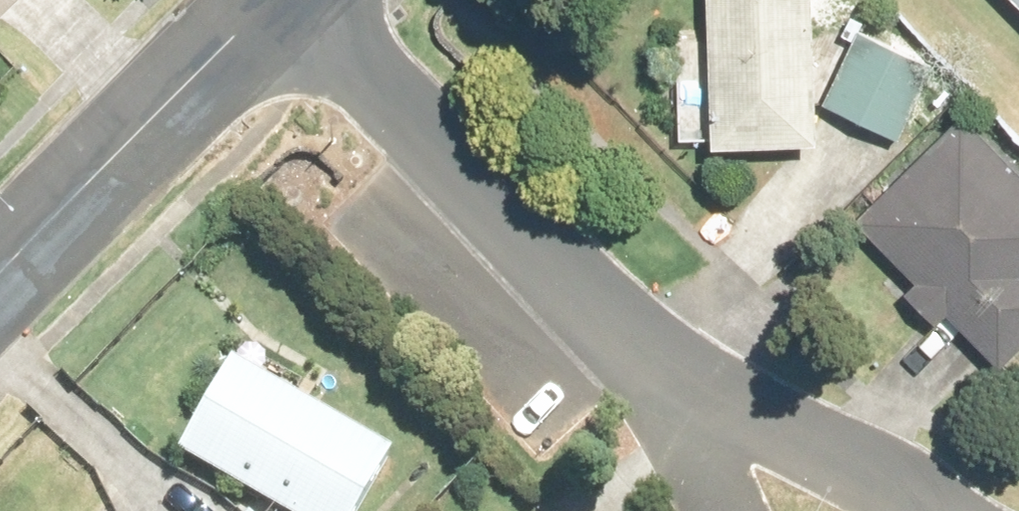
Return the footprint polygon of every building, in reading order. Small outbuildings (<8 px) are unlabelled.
[(21,0),(0,0),(0,21),(21,0)] [(721,142),(722,153),(828,151),(824,0),(718,0),(719,49),(683,50),(685,143),(721,142)] [(863,49),(834,113),(903,144),(932,80),(863,49)] [(860,221),(925,289),(911,302),(941,333),(953,321),(1002,373),(1018,357),(1018,164),(972,114),(860,221)] [(247,355),(188,457),(281,510),(377,510),(412,450),(247,355)]
